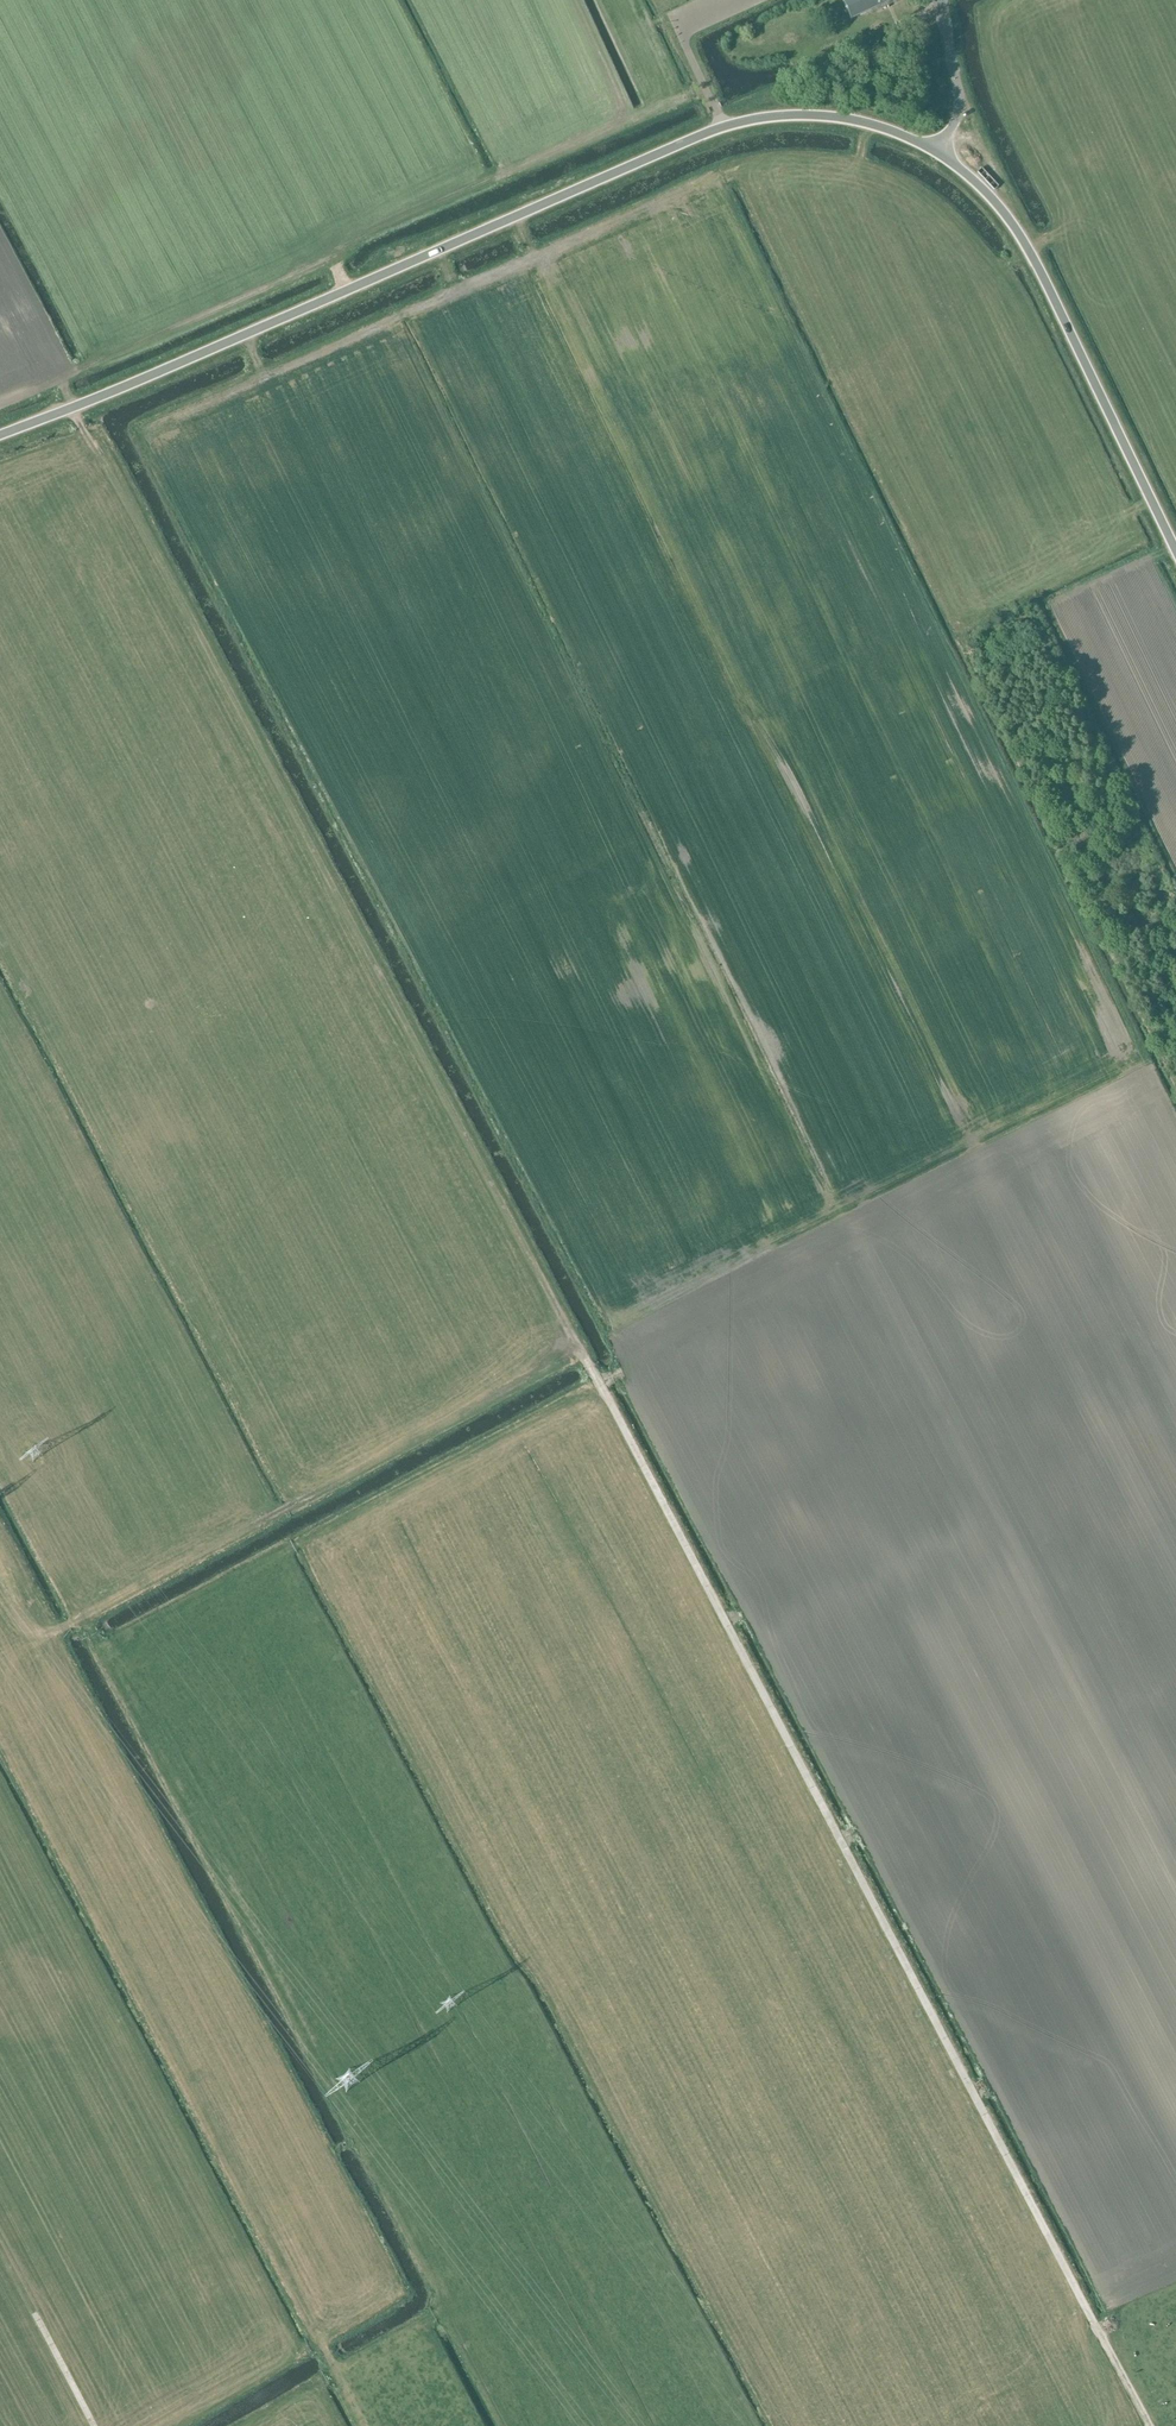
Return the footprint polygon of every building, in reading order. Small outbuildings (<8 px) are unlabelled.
[(843,1),(851,19),(895,0),(845,0),(843,1)]
